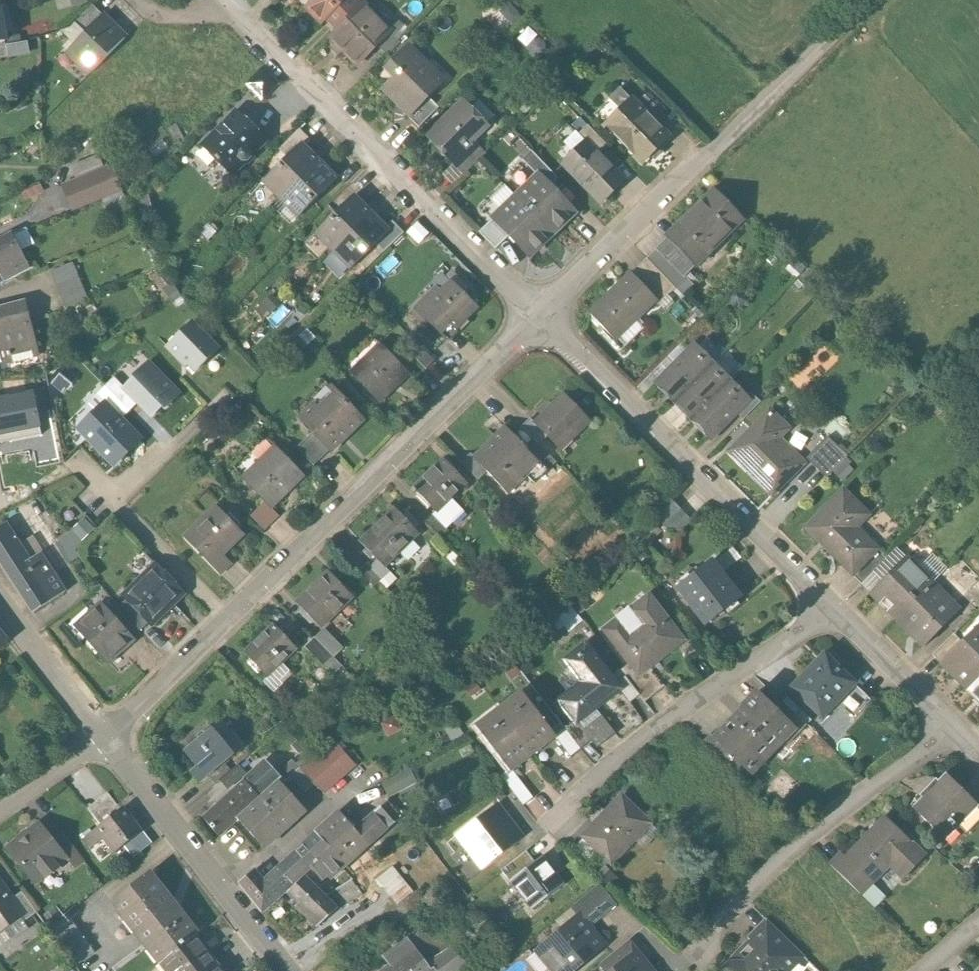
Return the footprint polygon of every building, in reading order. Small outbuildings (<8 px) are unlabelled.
[(304,4),(320,20),(326,14),(336,24),(359,0),(308,0),(304,4)] [(363,0),(359,0),(336,24),(327,34),(357,63),(377,43),(392,27),(363,0)] [(89,29),(105,12),(95,3),(80,20),(89,29)] [(128,35),(105,12),(89,29),(68,51),(91,74),(128,35)] [(19,33),(20,39),(29,38),(41,35),(50,32),(47,18),(17,25),(19,33)] [(392,27),(377,43),(386,53),(408,31),(407,30),(398,21),(392,27)] [(20,39),(7,41),(9,55),(30,53),(29,38),(20,39)] [(0,42),(0,56),(9,55),(7,41),(0,42)] [(447,80),(410,42),(389,64),(398,73),(384,88),(411,115),(430,97),(447,80)] [(246,83),(262,100),(279,83),(263,66),(246,83)] [(638,102),(656,121),(664,113),(647,94),(638,102)] [(430,97),(411,115),(420,124),(438,106),(430,97)] [(607,123),(643,162),(671,137),(656,121),(638,102),(635,98),(607,123)] [(24,99),(17,102),(20,109),(27,106),(24,99)] [(489,124),(466,101),(429,137),(463,171),(484,150),(473,140),(489,124)] [(266,138),(238,110),(204,144),(233,172),(243,162),(248,162),(254,156),(254,150),(266,138)] [(559,132),(578,153),(589,142),(579,132),(570,122),(559,132)] [(589,142),(598,153),(606,146),(588,124),(579,132),(589,142)] [(288,154),(300,141),(306,135),(299,128),(281,147),(288,154)] [(319,159),(300,141),(288,154),(263,180),(281,197),(319,159)] [(598,153),(589,142),(578,153),(564,166),(601,205),(626,182),(598,153)] [(14,143),(7,146),(10,153),(17,150),(14,143)] [(538,172),(550,185),(558,177),(534,151),(526,159),(538,172)] [(74,164),(79,178),(105,167),(100,154),(74,164)] [(337,177),(319,159),(281,197),(299,215),(325,190),(337,177)] [(124,191),(114,164),(105,167),(79,178),(64,184),(75,210),(124,191)] [(550,185),(538,172),(515,194),(550,230),(572,208),(550,185)] [(38,187),(22,195),(24,200),(40,192),(38,187)] [(743,219),(714,190),(669,236),(698,265),(743,219)] [(372,210),(353,192),(316,231),(334,249),(372,210)] [(550,230),(515,194),(492,217),(509,234),(526,252),(550,230)] [(390,228),(372,210),(334,249),(352,266),(377,241),(390,228)] [(509,234),(492,217),(479,230),(496,247),(509,234)] [(395,223),(390,228),(377,241),(386,249),(403,230),(395,223)] [(0,242),(0,273),(4,281),(29,268),(12,235),(0,242)] [(698,265),(669,236),(657,247),(687,276),(698,265)] [(687,276),(657,247),(646,259),(674,286),(683,295),(694,284),(687,276)] [(646,259),(631,273),(654,297),(659,301),(674,286),(646,259)] [(73,265),(50,275),(66,309),(89,299),(73,265)] [(654,297),(631,273),(590,313),(596,320),(613,337),(654,297)] [(467,302),(447,281),(418,309),(445,338),(475,310),(467,302)] [(174,285),(164,290),(171,302),(175,300),(179,306),(184,302),(174,285)] [(272,296),(255,314),(262,320),(271,311),(280,320),(287,311),(272,296)] [(0,308),(0,332),(0,333),(8,362),(39,354),(26,302),(0,308)] [(220,349),(194,321),(170,344),(196,372),(220,349)] [(234,321),(229,326),(235,333),(241,328),(234,321)] [(307,330),(301,336),(308,343),(314,338),(307,330)] [(350,373),(380,402),(410,370),(381,342),(350,373)] [(426,369),(435,361),(417,342),(408,351),(426,369)] [(711,360),(692,342),(653,382),(672,400),(711,360)] [(730,378),(711,360),(672,400),(691,418),(730,378)] [(179,393),(148,361),(123,384),(140,402),(154,417),(179,393)] [(108,386),(131,410),(140,402),(123,384),(117,377),(108,386)] [(748,396),(730,378),(691,418),(709,436),(735,409),(748,396)] [(103,401),(121,420),(131,410),(108,386),(97,395),(103,401)] [(362,417),(335,389),(302,421),(312,432),(328,449),(362,417)] [(589,419),(563,392),(534,421),(547,434),(560,447),(589,419)] [(748,396),(735,409),(743,418),(760,400),(752,392),(748,396)] [(0,400),(0,447),(43,438),(34,393),(0,400)] [(121,420),(103,401),(76,427),(113,465),(115,467),(141,441),(121,420)] [(789,426),(768,404),(724,447),(769,494),(804,461),(779,435),(789,426)] [(531,417),(521,426),(537,442),(537,443),(547,434),(534,421),(531,417)] [(530,449),(505,425),(473,457),(487,470),(507,489),(538,457),(530,449)] [(795,446),(807,457),(824,438),(812,428),(795,446)] [(328,449),(312,432),(297,446),(313,463),(328,449)] [(827,437),(807,457),(826,476),(828,473),(833,469),(843,458),(846,456),(838,448),(827,437)] [(537,442),(530,449),(538,457),(550,468),(556,462),(537,443),(537,442)] [(838,448),(846,456),(851,451),(844,443),(838,448)] [(304,473),(277,447),(244,482),(265,502),(271,508),(304,473)] [(487,470),(473,457),(469,453),(461,461),(479,478),(487,470)] [(843,458),(833,469),(838,474),(849,464),(843,458)] [(465,479),(444,459),(413,490),(434,510),(449,495),(465,479)] [(869,511),(841,484),(840,485),(802,522),(851,571),(872,550),(876,546),(855,525),(869,511)] [(434,510),(432,512),(447,527),(464,511),(449,495),(434,510)] [(665,523),(681,508),(671,498),(655,513),(665,523)] [(280,517),(271,508),(265,502),(251,516),(266,530),(280,517)] [(243,531),(216,505),(183,538),(220,574),(235,560),(225,549),(243,531)] [(418,531),(395,507),(360,540),(375,555),(384,564),(418,531)] [(675,534),(691,518),(681,508),(665,523),(675,534)] [(432,512),(424,521),(439,535),(447,527),(432,512)] [(73,531),(75,533),(82,541),(95,528),(86,519),(73,531)] [(661,530),(653,521),(640,533),(649,542),(661,530)] [(13,525),(0,533),(0,556),(35,611),(66,592),(42,554),(34,559),(13,525)] [(58,544),(68,562),(84,553),(86,544),(82,541),(75,533),(58,544)] [(740,556),(733,547),(715,560),(722,570),(740,556)] [(873,569),(880,576),(902,554),(895,548),(882,560),(873,569)] [(872,550),(851,571),(861,581),(873,569),(882,560),(872,550)] [(929,582),(902,554),(880,576),(868,587),(895,616),(929,582)] [(384,564),(375,555),(363,567),(384,589),(396,577),(384,564)] [(715,560),(712,557),(678,583),(707,621),(741,595),(722,570),(715,560)] [(183,591),(157,564),(125,595),(128,598),(149,620),(150,622),(183,591)] [(353,597),(329,572),(297,601),(322,627),(324,625),(353,597)] [(958,611),(929,582),(895,616),(924,645),(947,622),(958,611)] [(681,641),(646,593),(602,626),(630,663),(637,673),(648,664),(681,641)] [(955,631),(978,607),(978,605),(972,597),(958,611),(947,622),(955,631)] [(120,606),(140,628),(149,620),(128,598),(120,606)] [(109,609),(133,635),(140,628),(120,606),(116,602),(109,609)] [(109,609),(103,603),(77,628),(87,638),(89,640),(88,645),(92,649),(97,649),(109,662),(136,637),(133,635),(109,609)] [(559,613),(567,628),(583,620),(574,605),(559,613)] [(967,686),(978,673),(978,622),(961,640),(941,660),(967,686)] [(295,647),(274,625),(245,653),(266,675),(295,647)] [(322,627),(314,635),(332,653),(335,656),(345,646),(324,625),(322,627)] [(0,629),(0,648),(9,641),(0,629)] [(934,653),(941,660),(961,640),(954,633),(934,653)] [(332,653),(314,635),(304,645),(322,663),(332,653)] [(615,684),(582,640),(561,656),(577,677),(552,696),(571,721),(573,720),(592,706),(617,687),(615,684)] [(855,678),(826,649),(792,684),(821,713),(855,678)] [(620,670),(625,676),(639,696),(643,702),(664,687),(648,664),(637,673),(630,663),(620,670)] [(967,686),(978,698),(978,673),(967,686)] [(617,687),(629,703),(639,696),(625,676),(615,684),(617,687)] [(791,691),(776,677),(768,685),(783,699),(791,691)] [(554,734),(521,690),(498,707),(532,751),(553,735),(554,734)] [(794,728),(758,695),(717,739),(734,755),(753,772),(794,728)] [(573,720),(590,742),(595,748),(614,734),(592,706),(573,720)] [(532,751),(498,707),(476,724),(510,768),(532,751)] [(563,728),(579,750),(590,742),(573,720),(571,721),(563,728)] [(235,749),(213,724),(185,749),(197,763),(190,769),(200,780),(207,774),(222,760),(235,749)] [(554,734),(553,735),(570,757),(579,750),(563,728),(554,734)] [(734,755),(717,739),(712,733),(704,742),(726,763),(734,755)] [(355,765),(333,741),(302,768),(316,783),(324,793),(355,765)] [(277,773),(282,778),(285,782),(291,776),(301,767),(293,758),(277,773)] [(222,760),(207,774),(214,783),(230,769),(222,760)] [(219,836),(238,819),(279,781),(282,778),(277,773),(264,761),(202,818),(219,836)] [(236,767),(223,777),(230,786),(244,776),(236,767)] [(316,783),(302,768),(301,767),(291,776),(306,793),(316,783)] [(534,801),(510,768),(501,775),(525,807),(534,801)] [(978,801),(949,774),(915,810),(945,837),(978,801)] [(307,812),(279,781),(238,819),(265,849),(307,812)] [(89,807),(102,823),(120,809),(107,792),(89,807)] [(651,822),(625,796),(584,836),(602,854),(611,863),(651,822)] [(380,802),(352,828),(368,845),(396,820),(380,802)] [(499,804),(458,834),(483,868),(524,838),(499,804)] [(142,832),(122,807),(120,809),(102,823),(83,839),(89,847),(103,836),(117,853),(142,832)] [(337,811),(311,835),(344,868),(368,845),(352,828),(337,811)] [(927,855),(885,817),(848,857),(875,881),(890,864),(905,878),(927,855)] [(52,840),(39,822),(7,846),(35,884),(67,859),(52,840)] [(52,840),(67,859),(75,870),(84,863),(61,833),(52,840)] [(311,835),(280,865),(296,881),(304,873),(310,867),(323,880),(326,877),(330,881),(344,868),(311,835)] [(602,854),(584,836),(575,846),(592,863),(602,854)] [(512,882),(536,864),(528,853),(504,871),(512,882)] [(875,881),(848,857),(844,853),(832,867),(863,894),(875,881)] [(536,864),(512,882),(533,910),(565,884),(544,858),(536,864)] [(296,881),(280,865),(265,878),(258,868),(240,884),(265,912),(288,891),(296,881)] [(394,866),(377,879),(412,923),(429,910),(394,866)] [(143,944),(161,966),(197,937),(150,873),(111,903),(143,944)] [(304,873),(296,881),(288,891),(299,902),(296,905),(318,928),(339,907),(327,895),(304,873)] [(327,895),(339,907),(361,895),(353,879),(327,895)] [(0,881),(0,933),(24,916),(24,915),(12,898),(0,881)] [(579,913),(589,925),(616,902),(608,893),(601,884),(574,906),(579,913)] [(20,892),(12,898),(24,915),(27,919),(36,913),(20,892)] [(41,913),(51,926),(61,919),(51,906),(41,913)] [(579,913),(537,949),(556,970),(574,970),(606,944),(589,925),(579,913)] [(95,953),(67,915),(61,919),(51,926),(48,929),(76,967),(95,953)] [(768,921),(731,957),(727,960),(722,964),(721,970),(794,970),(806,958),(768,921)] [(428,933),(416,943),(429,960),(450,944),(445,937),(436,944),(428,933)] [(197,937),(161,966),(164,970),(197,970),(213,958),(197,937)] [(411,937),(386,957),(392,964),(383,970),(438,970),(429,960),(416,943),(411,937)] [(636,949),(629,940),(600,965),(605,970),(609,970),(636,949)] [(429,960),(438,970),(457,970),(466,964),(450,944),(429,960)] [(636,949),(609,970),(655,970),(636,949)] [(197,970),(224,970),(213,958),(197,970)]
